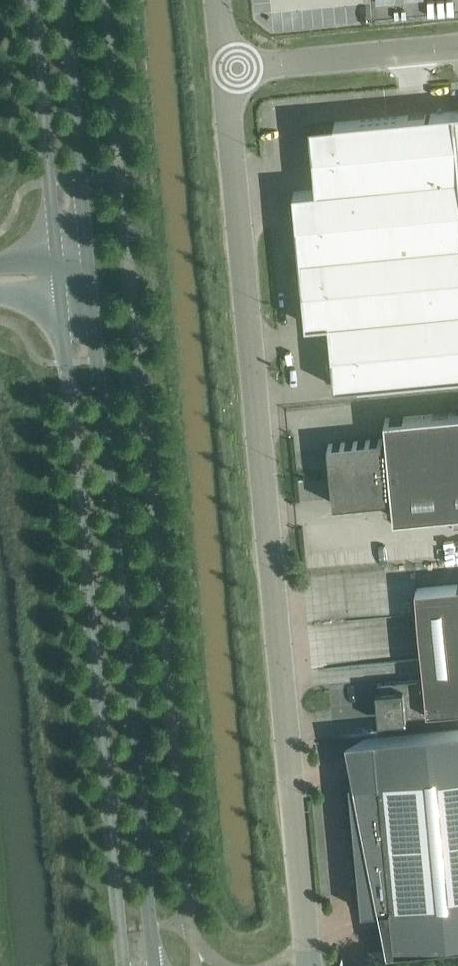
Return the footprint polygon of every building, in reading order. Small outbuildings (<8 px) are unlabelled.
[(454,110),(310,124),(317,189),(457,176),(457,145),(457,130),(454,110)] [(317,189),(294,191),(300,257),(457,242),(457,176),(317,189)] [(300,257),(306,324),(329,322),(336,387),(457,375),(457,242),(300,257)] [(385,419),(387,438),(328,444),(334,504),(393,498),(395,518),(457,512),(457,412),(385,419)] [(401,717),(450,712),(450,709),(457,709),(457,584),(416,588),(425,678),(378,683),(381,719),(401,717)] [(368,737),(368,739),(375,738),(379,779),(350,781),(362,911),(391,908),(395,949),(367,951),(367,953),(457,944),(457,729),(368,737)]
